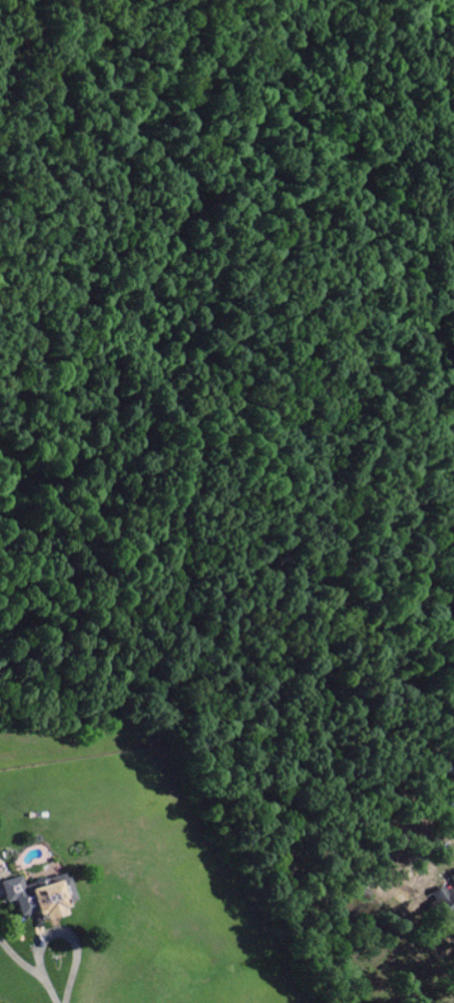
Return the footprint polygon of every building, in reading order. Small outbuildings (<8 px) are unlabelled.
[(447,879),(452,890),(442,895),(439,888),(425,896),(440,926),(453,919),(453,875),(447,879)] [(4,904),(13,901),(18,918),(36,913),(38,920),(57,915),(54,907),(70,902),(62,878),(22,890),(19,877),(0,883),(0,892),(4,904)]
